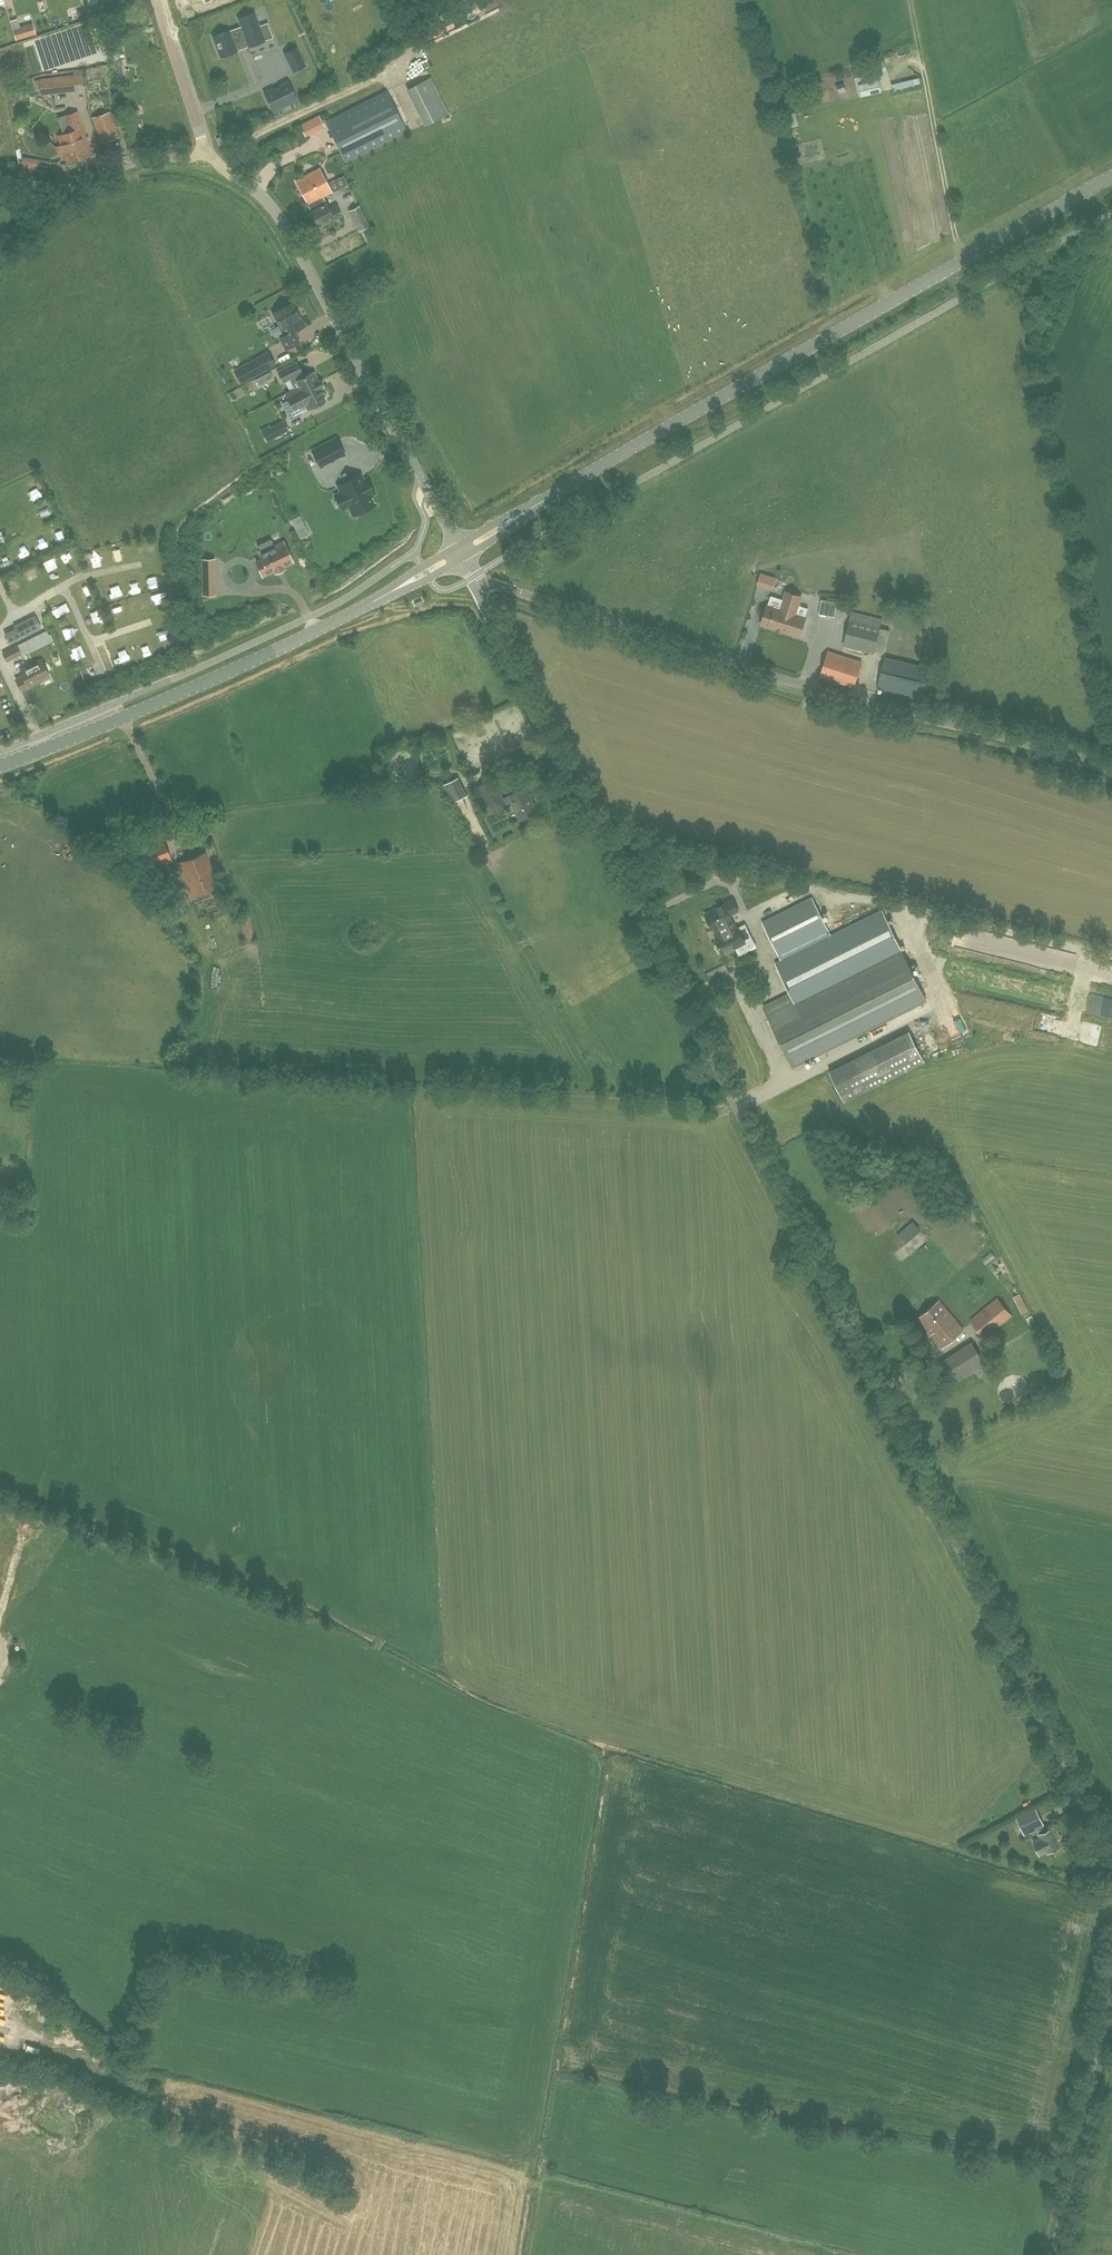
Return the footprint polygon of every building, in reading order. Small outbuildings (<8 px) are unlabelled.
[(248,44),(264,38),(254,13),(238,19),(241,26),(230,30),(213,37),(220,57),(237,51),(236,48),(248,44)] [(19,28),(17,20),(10,22),(13,30),(19,28)] [(78,24),(71,25),(74,38),(81,36),(78,24)] [(77,56),(95,55),(95,45),(77,46),(77,56)] [(296,48),(284,54),(287,60),(293,72),(305,66),(299,54),(296,48)] [(76,90),(76,85),(83,84),(82,74),(74,75),(39,79),(41,94),(76,90)] [(427,124),(447,114),(428,78),(408,88),(427,124)] [(264,93),(273,112),(297,100),(288,81),(279,85),(280,87),(273,90),(273,89),(264,93)] [(880,91),(878,81),(861,85),(863,95),(880,91)] [(406,132),(386,91),(325,122),(345,162),(406,132)] [(67,164),(92,155),(77,111),(66,114),(72,130),(57,136),(67,164)] [(110,112),(92,118),(101,143),(118,137),(110,112)] [(318,116),(300,125),(304,134),(323,125),(318,116)] [(21,167),(29,168),(31,157),(23,156),(23,157),(21,167)] [(308,204),(323,197),(322,196),(331,191),(319,168),(295,180),(308,204)] [(323,197),(308,204),(312,211),(309,212),(316,225),(322,222),(323,224),(341,215),(336,206),(329,209),(323,197)] [(358,231),(370,225),(359,205),(348,211),(358,231)] [(281,308),(273,312),(285,334),(280,337),(286,348),(299,342),(293,331),(305,325),(300,316),(299,316),(291,303),(289,304),(287,302),(282,305),(281,308)] [(241,382),(274,364),(268,353),(235,371),(241,382)] [(304,403),(307,409),(325,400),(319,388),(323,386),(318,378),(317,378),(313,370),(303,375),(301,372),(302,371),(296,361),(276,371),(282,382),(290,377),(297,389),(286,395),(285,393),(284,393),(292,409),(304,403)] [(270,372),(262,376),(265,382),(273,378),(270,372)] [(261,430),(266,441),(288,429),(284,421),(270,428),(269,426),(261,430)] [(336,438),(312,450),(321,467),(323,466),(323,465),(330,461),(330,462),(335,460),(334,459),(341,456),(344,455),(336,438)] [(338,485),(343,494),(336,497),(341,507),(348,503),(353,515),(375,504),(369,492),(371,491),(366,482),(364,482),(360,474),(338,485)] [(329,494),(333,493),(327,476),(323,478),(329,494)] [(378,519),(406,505),(403,498),(375,512),(378,519)] [(208,513),(204,519),(213,524),(217,518),(208,513)] [(260,554),(262,559),(256,562),(262,575),(274,570),(275,572),(283,568),(282,566),(292,561),(283,543),(267,550),(266,549),(264,551),(264,552),(260,554)] [(214,559),(203,559),(204,595),(215,595),(214,559)] [(765,587),(768,576),(761,574),(757,585),(765,587)] [(777,629),(776,630),(782,632),(783,631),(800,636),(806,617),(796,614),(801,596),(787,591),(781,609),(767,605),(761,624),(777,629)] [(837,601),(821,598),(819,614),(835,617),(837,601)] [(850,619),(844,645),(874,653),(874,650),(884,653),(890,630),(880,628),(882,619),(852,612),(851,619),(850,619)] [(37,617),(4,633),(11,647),(44,631),(37,617)] [(6,662),(10,660),(22,654),(17,644),(2,652),(6,662)] [(854,687),(862,662),(828,651),(820,676),(854,687)] [(929,668),(884,657),(877,687),(922,697),(929,668)] [(22,674),(15,678),(21,689),(37,681),(36,680),(48,673),(40,659),(20,670),(22,674)] [(787,709),(787,728),(799,728),(799,709),(787,709)] [(444,784),(453,802),(468,795),(459,777),(444,784)] [(494,778),(478,786),(491,813),(512,802),(520,819),(537,810),(526,786),(504,797),(494,778)] [(488,818),(494,834),(515,826),(509,810),(488,818)] [(148,867),(170,859),(162,837),(140,845),(148,867)] [(217,885),(204,851),(177,861),(190,895),(217,885)] [(927,1001),(925,996),(882,911),(831,936),(812,898),(763,923),(779,955),(782,961),(776,964),(790,992),(763,1006),(791,1062),(794,1067),(927,1001)] [(719,937),(736,928),(730,915),(739,911),(734,900),(705,914),(713,930),(715,929),(719,937)] [(750,933),(745,924),(736,928),(719,937),(716,939),(723,954),(746,943),(743,937),(750,933)] [(1111,988),(1111,978),(1111,972),(1103,971),(1100,986),(1111,988)] [(945,1023),(949,1038),(958,1036),(954,1021),(945,1023)] [(831,1073),(838,1087),(914,1051),(907,1036),(872,1053),(871,1050),(865,1052),(867,1056),(831,1073)] [(936,1040),(928,1044),(931,1052),(939,1049),(936,1040)] [(917,1053),(834,1087),(841,1103),(924,1069),(917,1053)] [(904,1243),(920,1229),(913,1221),(897,1235),(904,1243)] [(985,1337),(1011,1316),(997,1299),(971,1320),(985,1337)] [(940,1301),(918,1318),(942,1347),(964,1330),(955,1319),(953,1320),(951,1317),(952,1316),(940,1301)] [(1019,1823),(1025,1835),(1042,1827),(1036,1814),(1019,1823)] [(1039,1835),(1041,1838),(1034,1842),(1040,1854),(1047,1851),(1048,1852),(1062,1845),(1059,1839),(1061,1838),(1055,1826),(1039,1835)] [(27,2014),(32,2017),(40,2006),(35,2003),(27,2014)] [(45,2032),(50,2035),(60,2021),(55,2018),(45,2032)]
